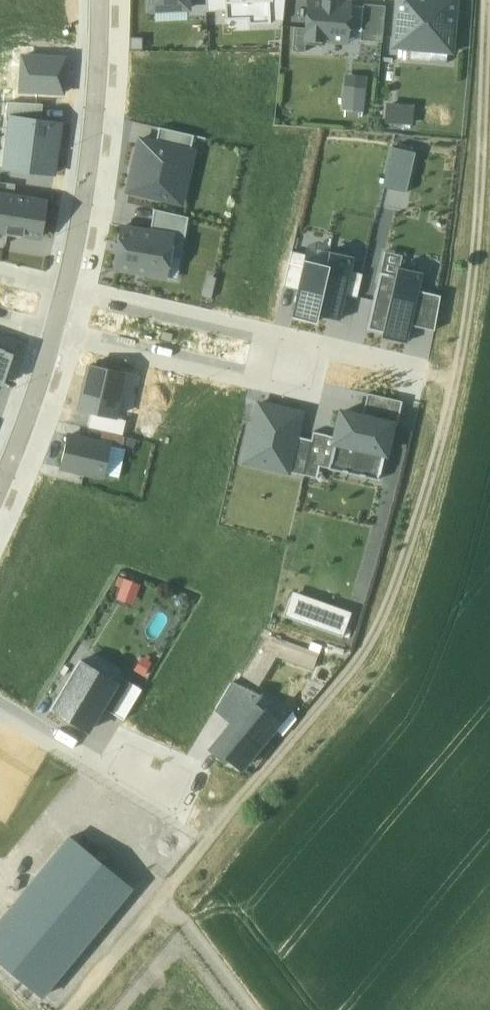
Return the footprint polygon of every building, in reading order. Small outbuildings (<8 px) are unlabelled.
[(150,11),(188,9),(188,0),(149,0),(150,11)] [(188,9),(188,17),(207,17),(207,12),(207,0),(188,0),(188,9)] [(207,12),(225,11),(225,0),(207,0),(207,12)] [(225,11),(226,19),(250,18),(250,11),(269,11),(273,11),(272,0),(225,0),(225,11)] [(269,21),(283,21),(285,0),(272,0),(273,11),(269,11),(269,21)] [(288,11),(299,11),(299,0),(288,0),(288,11)] [(452,51),(458,0),(399,0),(395,46),(452,51)] [(324,41),(347,43),(348,31),(350,7),(350,4),(309,1),(306,30),(305,45),(323,47),(324,41)] [(383,7),(364,5),(364,8),(362,32),(361,40),(380,42),(383,7)] [(364,8),(350,7),(348,31),(362,32),(364,8)] [(305,45),(306,30),(296,29),(294,52),(305,53),(305,45)] [(22,56),(20,91),(63,94),(65,59),(22,56)] [(346,110),(346,117),(359,118),(359,111),(364,112),(366,89),(344,87),(342,110),(346,110)] [(11,118),(42,122),(43,105),(8,102),(6,117),(11,118)] [(388,124),(412,125),(413,108),(389,106),(388,124)] [(5,168),(55,174),(61,124),(42,122),(11,118),(5,168)] [(156,142),(190,150),(193,138),(159,130),(156,142)] [(182,203),(194,151),(190,150),(156,142),(141,139),(129,191),(182,203)] [(15,198),(17,186),(0,184),(0,196),(15,198)] [(46,203),(15,198),(0,196),(0,231),(8,232),(40,237),(46,203)] [(154,211),(150,233),(173,237),(186,239),(190,218),(154,211)] [(150,233),(122,228),(115,268),(159,276),(163,254),(169,255),(173,237),(150,233)] [(8,232),(0,231),(0,243),(6,244),(8,232)] [(178,279),(185,239),(173,237),(169,255),(163,254),(159,276),(178,279)] [(298,291),(305,260),(306,255),(292,251),(283,287),(298,291)] [(346,295),(351,272),(355,257),(330,251),(327,265),(329,266),(318,315),(340,320),(346,295)] [(318,315),(329,266),(327,265),(305,260),(298,291),(292,316),(316,322),(318,315)] [(379,273),(366,330),(382,333),(381,337),(407,343),(411,325),(419,291),(423,273),(398,267),(396,276),(379,273)] [(346,295),(357,297),(362,274),(351,272),(346,295)] [(419,291),(411,325),(434,330),(441,296),(419,291)] [(3,386),(14,354),(0,349),(0,385),(3,386)] [(126,375),(90,366),(79,408),(115,417),(126,375)] [(367,393),(362,417),(392,424),(397,425),(402,402),(367,393)] [(261,465),(288,472),(297,436),(302,414),(259,404),(247,453),(263,457),(261,465)] [(362,417),(341,412),(328,469),(379,481),(392,424),(362,417)] [(103,432),(101,443),(111,445),(122,448),(125,437),(103,432)] [(312,440),(309,455),(322,458),(328,435),(314,432),(312,440)] [(104,477),(111,445),(101,443),(68,436),(61,467),(104,477)] [(297,436),(288,472),(304,475),(309,455),(312,440),(297,436)] [(119,575),(111,596),(133,604),(141,583),(119,575)] [(284,616),(343,636),(349,618),(290,598),(284,616)] [(320,654),(274,637),(264,651),(314,668),(320,654)] [(248,679),(259,685),(275,659),(263,654),(248,679)] [(116,683),(80,661),(50,711),(87,733),(103,707),(117,683),(116,683)] [(141,689),(120,676),(116,683),(117,683),(103,707),(123,719),(141,689)] [(217,709),(227,717),(244,689),(231,683),(217,709)] [(230,758),(241,768),(280,722),(266,710),(274,700),(263,692),(259,695),(244,689),(227,717),(233,723),(212,749),(226,762),(230,758)] [(132,889),(70,838),(0,923),(0,961),(43,997),(132,889)]
